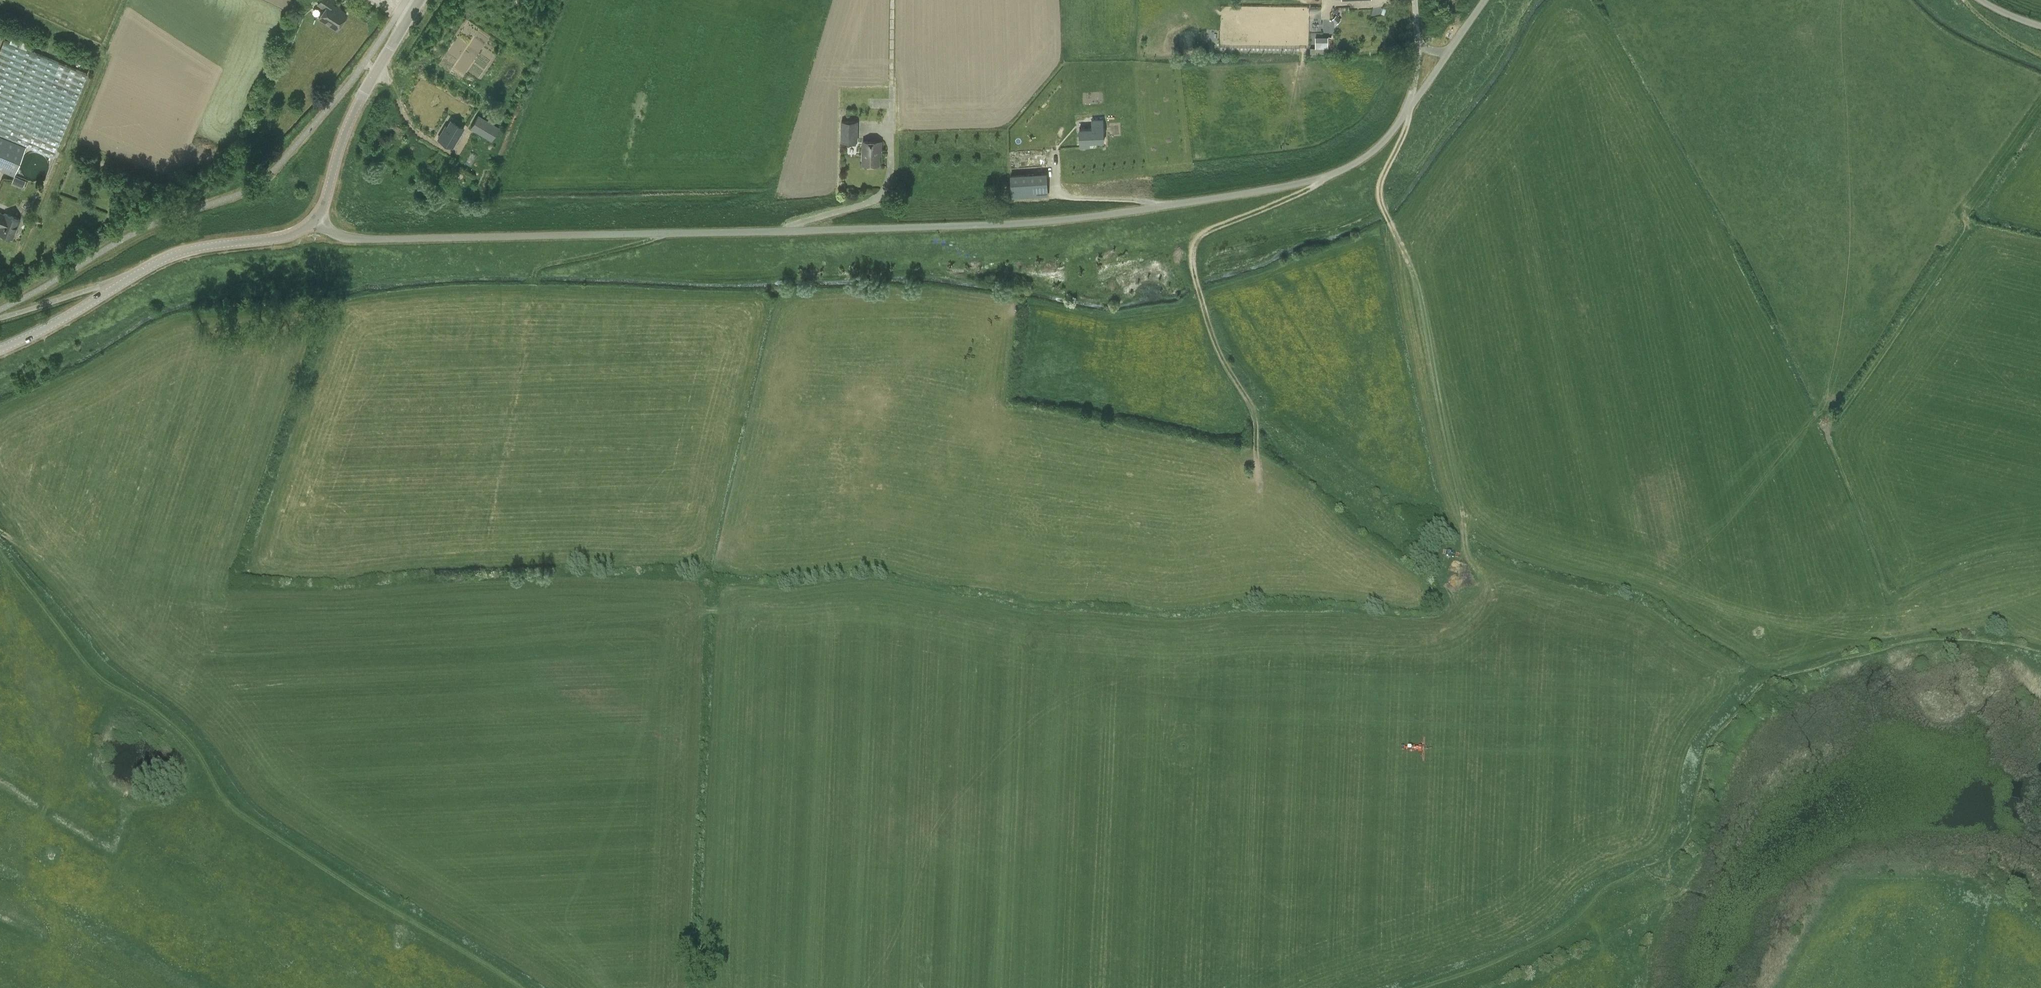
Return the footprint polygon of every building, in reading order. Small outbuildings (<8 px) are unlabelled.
[(318,3),(324,7),(318,17),(337,28),(347,13),(335,6),(331,3),(333,0),(320,0),(318,3)] [(1337,23),(1341,19),(1337,14),(1333,18),(1337,23)] [(1328,53),(1328,36),(1316,36),(1316,53),(1328,53)] [(87,73),(4,39),(0,49),(0,168),(14,174),(26,145),(53,157),(87,73)] [(491,139),(498,127),(479,115),(471,127),(491,139)] [(1079,128),(1080,146),(1089,145),(1089,142),(1104,141),(1103,118),(1091,119),(1092,127),(1079,128)] [(444,131),(443,130),(438,138),(452,146),(464,127),(451,119),(444,131)] [(842,120),(841,141),(858,142),(859,121),(842,120)] [(879,163),(879,150),(881,150),(881,141),(863,140),(863,163),(879,163)] [(33,179),(35,179),(38,178),(41,178),(42,177),(43,176),(45,173),(47,170),(48,169),(48,167),(48,163),(47,161),(47,159),(45,157),(44,155),(43,154),(41,153),(39,152),(36,151),(33,151),(32,151),(30,152),(28,153),(26,154),(24,156),(23,157),(22,159),(21,161),(21,163),(21,166),(21,168),(22,170),(23,173),(25,175),(27,177),(29,178),(31,179),(33,179)] [(1012,197),(1048,195),(1047,173),(1010,175),(1012,197)] [(23,187),(26,180),(15,176),(12,182),(23,187)] [(20,219),(5,213),(4,214),(0,212),(0,232),(2,233),(2,235),(6,237),(8,235),(13,237),(15,231),(17,231),(18,227),(17,225),(20,219)]
